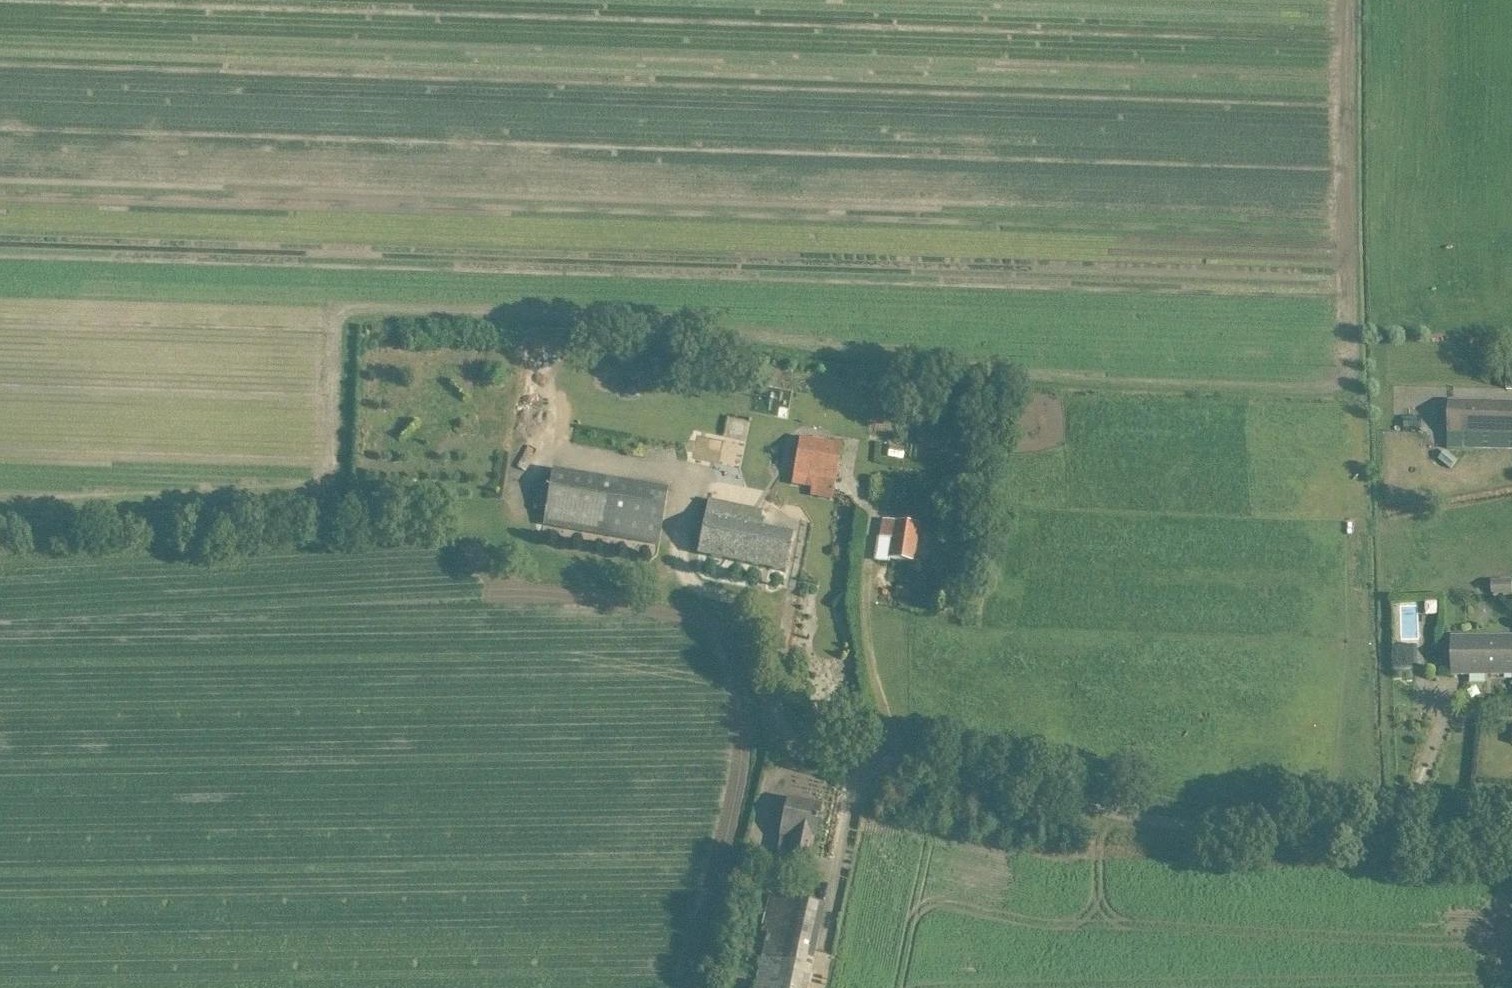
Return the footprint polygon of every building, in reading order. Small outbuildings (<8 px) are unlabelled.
[(708,399),(704,423),(732,427),(736,404),(708,399)] [(1448,449),(1511,450),(1511,403),(1448,402),(1448,431),(1448,449)] [(834,479),(839,445),(797,438),(792,473),(834,479)] [(1459,460),(1446,450),(1439,459),(1451,469),(1459,460)] [(659,543),(668,487),(553,468),(543,523),(659,543)] [(786,571),(789,551),(793,534),(759,527),(762,514),(739,510),(736,522),(705,516),(698,554),(786,571)] [(913,561),(916,540),(918,525),(883,520),(881,537),(892,538),(889,558),(913,561)] [(1492,594),(1511,594),(1511,580),(1491,580),(1492,594)] [(1451,634),(1452,655),(1452,675),(1511,675),(1511,636),(1451,634)] [(1394,670),(1415,669),(1414,645),(1393,645),(1394,670)] [(809,854),(816,826),(820,807),(788,800),(777,848),(809,854)] [(756,987),(804,987),(821,906),(775,896),(767,894),(759,930),(768,932),(756,987)]
